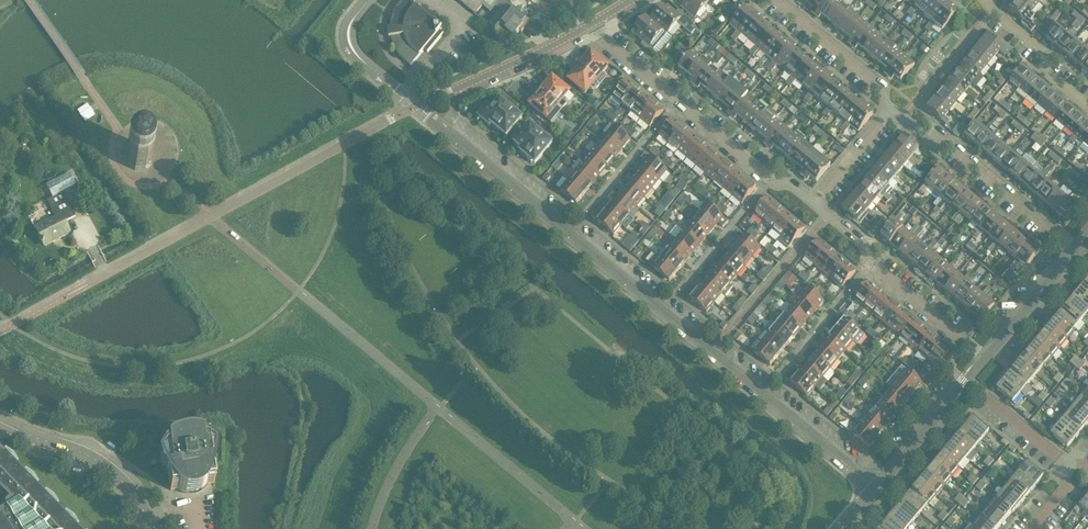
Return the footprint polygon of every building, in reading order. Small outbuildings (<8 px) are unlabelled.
[(442,29),(440,27),(443,24),(424,8),(421,11),(407,0),(403,0),(398,6),(396,9),(394,13),(392,17),(391,21),(391,25),(391,29),(388,30),(389,38),(391,38),(392,42),(394,46),(395,50),(397,53),(400,57),(403,60),(411,67),(424,51),(428,53),(444,34),(440,32),(442,29)] [(502,0),(457,0),(475,15),(482,6),(491,13),(499,3),(507,10),(503,15),(506,17),(497,28),(496,30),(496,32),(495,34),(496,36),(497,37),(498,39),(500,40),(501,40),(503,41),(505,40),(506,44),(506,45),(508,44),(510,44),(512,43),(514,43),(516,42),(516,41),(515,41),(515,39),(529,22),(502,0)] [(520,10),(530,18),(534,13),(541,19),(549,9),(538,0),(525,0),(522,3),(524,5),(520,10)] [(549,9),(557,0),(538,0),(549,9)] [(706,0),(683,0),(686,2),(682,7),(695,19),(697,17),(700,19),(702,19),(704,18),(707,15),(707,13),(707,11),(704,8),(709,3),(706,0)] [(829,0),(814,0),(809,5),(814,10),(811,13),(815,17),(829,0)] [(841,3),(838,0),(829,0),(815,17),(818,20),(821,16),(827,20),(841,3)] [(922,0),(907,0),(906,1),(912,7),(906,14),(909,16),(922,0)] [(937,0),(922,0),(909,16),(911,17),(917,10),(924,16),(937,0)] [(947,6),(940,0),(937,0),(924,16),(931,22),(925,29),(927,31),(947,6)] [(1035,16),(1017,0),(1009,10),(1023,22),(1021,24),(1031,33),(1036,27),(1032,25),(1033,24),(1030,21),(1035,16)] [(1035,0),(1017,0),(1035,16),(1035,15),(1032,13),(1039,4),(1035,0)] [(836,28),(851,11),(841,3),(827,20),(836,28)] [(650,19),(650,20),(667,34),(677,23),(691,35),(695,31),(700,35),(703,32),(679,11),(676,14),(670,8),(667,6),(663,11),(659,8),(650,19)] [(943,31),(957,14),(947,6),(927,31),(929,33),(935,25),(943,31)] [(1082,14),(1085,10),(1080,6),(1077,10),(1082,14)] [(733,40),(757,12),(753,9),(750,13),(744,8),(730,25),(737,31),(731,39),(733,40)] [(1058,19),(1062,13),(1058,10),(1054,16),(1058,19)] [(845,36),(860,18),(851,11),(836,28),(845,36)] [(748,41),(763,23),(757,19),(760,15),(757,12),(733,40),(735,42),(741,35),(748,41)] [(1080,17),(1075,12),(1072,16),(1077,20),(1080,17)] [(640,30),(636,36),(638,37),(643,42),(641,45),(657,58),(673,39),(667,34),(650,20),(650,19),(646,16),(636,27),(640,30)] [(1053,24),(1058,19),(1054,16),(1049,21),(1053,24)] [(1085,21),(1080,17),(1077,20),(1082,25),(1085,21)] [(852,47),(869,26),(860,18),(845,36),(851,40),(848,44),(852,47)] [(751,55),(772,31),(763,23),(748,41),(755,46),(749,54),(751,55)] [(1055,47),(1067,32),(1058,24),(1045,39),(1055,47)] [(864,51),(878,34),(869,26),(852,47),(855,50),(858,46),(864,51)] [(767,56),(781,39),(772,31),(751,55),(753,57),(760,50),(767,56)] [(1064,54),(1076,39),(1067,32),(1055,47),(1064,54)] [(873,58),(887,41),(878,34),(864,51),(873,58)] [(1002,47),(988,35),(980,44),(995,57),(999,52),(1005,57),(1005,55),(1008,58),(1012,53),(1004,45),(1002,47)] [(769,71),(793,42),(789,39),(786,43),(781,39),(767,56),(773,62),(767,69),(769,71)] [(1073,62),(1086,47),(1076,39),(1064,54),(1073,62)] [(882,66),(896,49),(887,41),(873,58),(882,66)] [(785,71),(799,54),(794,49),(797,45),(793,42),(769,71),(771,73),(778,65),(785,71)] [(995,57),(980,44),(972,53),(987,66),(995,57)] [(1087,62),(1087,49),(1086,47),(1073,62),(1082,69),(1087,62)] [(888,78),(905,57),(896,49),(882,66),(887,71),(884,74),(888,78)] [(688,76),(703,58),(693,50),(679,68),(688,76)] [(603,74),(608,67),(591,53),(584,61),(581,58),(576,64),(601,84),(605,79),(603,74)] [(987,66),(972,53),(965,63),(979,75),(987,66)] [(788,86),(809,62),(799,54),(785,71),(792,77),(786,85),(788,86)] [(900,82),(913,66),(915,64),(905,57),(888,78),(891,81),(895,77),(900,82)] [(694,87),(712,66),(703,58),(688,76),(693,80),(690,84),(694,87)] [(803,86),(818,69),(809,62),(788,86),(790,88),(796,81),(803,86)] [(979,75),(965,63),(957,71),(972,84),(979,75)] [(601,84),(576,64),(572,69),(575,72),(569,80),(585,94),(591,88),(597,89),(601,84)] [(707,91),(721,74),(712,66),(694,87),(698,90),(701,86),(707,91)] [(1016,93),(1031,75),(1022,67),(1009,82),(1019,90),(1016,93)] [(806,101),(830,73),(826,70),(823,74),(818,69),(803,86),(810,92),(804,100),(806,101)] [(972,84),(957,71),(949,81),(964,93),(972,84)] [(821,101),(836,84),(830,80),(834,76),(830,73),(806,101),(808,103),(814,96),(821,101)] [(1006,81),(1010,76),(1006,73),(1002,78),(1006,81)] [(716,98),(730,81),(721,74),(707,91),(716,98)] [(1025,101),(1041,83),(1031,75),(1016,93),(1025,101)] [(569,92),(553,78),(546,86),(542,83),(538,89),(562,109),(566,104),(564,99),(569,92)] [(1001,86),(1006,81),(1002,78),(997,83),(1001,86)] [(622,105),(636,88),(626,80),(612,97),(622,105)] [(724,106),(739,89),(730,81),(716,98),(724,106)] [(964,93),(949,81),(942,90),(957,102),(964,93)] [(1034,108),(1049,90),(1041,83),(1025,101),(1034,108)] [(824,117),(845,92),(836,84),(821,101),(828,107),(822,115),(824,117)] [(631,112),(645,95),(636,88),(622,105),(631,112)] [(562,109),(538,89),(533,94),(537,97),(530,105),(547,119),(552,113),(558,114),(562,109)] [(731,117),(748,96),(739,89),(724,106),(730,110),(727,114),(731,117)] [(957,102),(942,90),(934,99),(949,111),(957,102)] [(1046,112),(1058,98),(1049,90),(1034,108),(1037,105),(1046,112)] [(990,99),(995,94),(991,91),(987,96),(990,99)] [(840,117),(854,99),(845,92),(824,117),(826,118),(833,111),(840,117)] [(640,120),(654,103),(645,95),(631,112),(640,120)] [(743,121),(757,104),(748,96),(731,117),(734,120),(737,117),(743,121)] [(986,105),(990,99),(987,96),(982,102),(986,105)] [(1056,120),(1068,106),(1058,98),(1046,112),(1056,120)] [(842,132),(866,103),(863,100),(859,104),(854,99),(840,117),(847,123),(840,130),(842,132)] [(949,111),(934,99),(926,109),(946,125),(950,121),(944,117),(949,111)] [(506,137),(522,118),(500,100),(492,110),(487,106),(486,108),(483,108),(480,112),(480,115),(479,117),(490,126),(491,124),(506,137)] [(1003,108),(1007,104),(1001,100),(998,104),(1003,108)] [(650,128),(664,111),(654,103),(640,120),(650,128)] [(858,132),(873,115),(867,110),(870,106),(866,103),(842,132),(844,133),(851,126),(858,132)] [(752,129),(766,112),(757,104),(743,121),(752,129)] [(1012,109),(1007,104),(1003,108),(1009,113),(1012,109)] [(1001,111),(996,106),(993,110),(998,114),(1001,111)] [(1065,128),(1077,113),(1068,106),(1056,120),(1065,128)] [(975,118),(980,112),(976,109),(971,114),(975,118)] [(1007,115),(1001,111),(998,114),(1004,119),(1007,115)] [(761,136),(775,119),(766,112),(752,129),(761,136)] [(1074,136),(1086,121),(1077,113),(1065,128),(1074,136)] [(971,123),(975,118),(971,114),(967,120),(971,123)] [(1025,120),(1020,115),(1017,119),(1022,123),(1025,120)] [(669,144),(683,127),(673,119),(659,136),(669,144)] [(767,148),(785,127),(775,119),(761,136),(767,141),(763,145),(767,148)] [(1030,124),(1025,120),(1022,123),(1027,128),(1030,124)] [(974,144),(986,129),(976,121),(964,136),(974,144)] [(1087,137),(1087,122),(1086,121),(1074,136),(1069,141),(1073,145),(1078,139),(1083,143),(1087,137)] [(961,122),(957,127),(963,132),(967,127),(961,122)] [(1020,126),(1014,122),(1011,125),(1016,130),(1020,126)] [(535,164),(552,144),(530,125),(515,144),(522,150),(520,152),(527,158),(528,160),(531,164),(534,163),(535,164)] [(630,140),(614,127),(614,126),(606,135),(622,149),(630,140)] [(1025,130),(1020,126),(1016,130),(1022,134),(1025,130)] [(678,151),(692,134),(683,127),(669,144),(666,147),(675,155),(678,151)] [(779,152),(794,134),(785,127),(767,148),(771,151),(774,147),(779,152)] [(958,138),(963,132),(957,127),(952,133),(958,138)] [(983,152),(995,137),(986,129),(974,144),(983,152)] [(789,159),(803,142),(806,139),(797,131),(794,134),(779,152),(789,159)] [(687,159),(701,142),(692,134),(678,151),(687,159)] [(622,149),(606,135),(598,145),(615,159),(622,149)] [(919,149),(903,136),(895,146),(911,159),(919,149)] [(1047,141),(1042,136),(1039,140),(1044,145),(1047,141)] [(992,159),(1004,144),(995,137),(983,152),(992,159)] [(1044,145),(1039,140),(1036,144),(1041,148),(1044,145)] [(696,167),(710,150),(701,142),(687,159),(696,167)] [(797,167),(812,150),(803,142),(789,159),(797,167)] [(1013,152),(1004,144),(992,159),(1001,167),(1013,152)] [(142,171),(145,170),(146,169),(147,169),(151,164),(150,163),(151,162),(150,152),(149,150),(147,148),(145,147),(143,146),(141,145),(139,145),(136,145),(134,146),(132,147),(130,148),(128,150),(127,152),(126,154),(125,157),(125,159),(126,161),(126,164),(128,166),(129,168),(131,169),(133,170),(135,171),(138,171),(140,171),(142,171)] [(615,159),(598,145),(590,153),(607,168),(615,159)] [(911,159),(895,146),(887,155),(903,168),(911,159)] [(1062,150),(1056,146),(1053,150),(1059,154),(1062,150)] [(1001,167),(1010,175),(1022,160),(1023,160),(1026,156),(1016,148),(1013,152),(1001,167)] [(705,174),(719,157),(710,150),(696,167),(705,174)] [(804,178),(821,157),(812,150),(797,167),(803,171),(800,175),(804,178)] [(1067,155),(1062,150),(1059,154),(1064,159),(1067,155)] [(1053,160),(1056,157),(1051,152),(1048,156),(1053,160)] [(607,168),(590,153),(583,163),(599,177),(607,168)] [(667,171),(651,157),(646,153),(640,159),(645,163),(643,166),(659,181),(667,171)] [(903,168),(887,155),(880,164),(896,177),(903,168)] [(714,182),(728,165),(719,157),(705,174),(714,182)] [(816,182),(831,165),(821,157),(804,178),(807,181),(810,178),(816,182)] [(922,162),(916,157),(913,161),(919,165),(922,162)] [(1059,165),(1062,161),(1056,157),(1053,160),(1059,165)] [(1032,168),(1023,160),(1022,160),(1010,175),(1020,182),(1032,168)] [(919,165),(913,161),(910,164),(916,169),(919,165)] [(1080,166),(1075,161),(1072,165),(1077,169),(1080,166)] [(599,177),(583,163),(575,172),(592,186),(599,177)] [(898,179),(896,177),(880,164),(873,173),(893,190),(898,184),(895,182),(898,179)] [(723,189),(737,173),(728,165),(714,182),(723,189)] [(659,181),(643,166),(635,175),(652,190),(659,181)] [(1082,174),(1085,170),(1080,166),(1077,169),(1082,174)] [(935,192),(948,177),(938,168),(925,184),(935,192)] [(1029,190),(1041,175),(1032,168),(1020,182),(1029,190)] [(1075,172),(1069,168),(1066,171),(1072,176),(1075,172)] [(1038,198),(1050,183),(1045,179),(1050,173),(1046,169),(1041,175),(1029,190),(1038,198)] [(592,186),(575,172),(568,181),(584,195),(592,186)] [(1077,180),(1080,176),(1075,172),(1072,176),(1077,180)] [(732,197),(746,180),(737,173),(723,189),(732,197)] [(893,190),(873,173),(865,182),(881,195),(883,197),(886,194),(888,196),(893,190)] [(75,217),(63,193),(76,186),(69,174),(46,186),(52,199),(47,201),(56,218),(35,229),(42,244),(43,244),(45,246),(70,234),(64,223),(75,217)] [(546,182),(551,177),(547,174),(543,179),(546,182)] [(652,190),(635,175),(628,184),(644,199),(652,190)] [(907,180),(901,175),(898,179),(904,184),(907,180)] [(944,200),(957,184),(948,177),(935,192),(944,200)] [(584,195),(568,181),(567,181),(564,178),(560,182),(564,185),(559,190),(576,205),(584,195)] [(904,184),(898,179),(895,182),(898,184),(901,187),(904,184)] [(742,205),(756,188),(746,180),(732,197),(742,205)] [(880,195),(865,182),(857,191),(873,204),(880,195)] [(1047,205),(1059,190),(1050,183),(1038,198),(1047,205)] [(644,199),(628,184),(620,194),(637,208),(644,199)] [(953,207),(966,192),(957,184),(944,200),(953,207)] [(922,195),(927,189),(923,186),(918,192),(922,195)] [(1056,213),(1068,198),(1071,193),(1064,187),(1060,191),(1059,190),(1047,205),(1056,213)] [(873,204),(857,191),(850,200),(865,213),(873,204)] [(962,215),(975,199),(966,192),(953,207),(962,215)] [(637,208),(620,194),(612,203),(629,217),(637,208)] [(888,196),(886,194),(883,197),(889,202),(891,198),(888,196)] [(883,197),(880,200),(886,205),(889,202),(883,197)] [(763,222),(777,206),(767,198),(753,214),(763,222)] [(1066,221),(1082,201),(1078,198),(1074,203),(1068,198),(1056,213),(1066,221)] [(937,208),(942,202),(939,199),(934,205),(937,208)] [(971,222),(984,207),(975,199),(962,215),(971,222)] [(865,213),(850,200),(842,210),(860,225),(865,218),(868,215),(865,213)] [(940,211),(945,205),(942,202),(937,208),(940,211)] [(629,217),(612,203),(605,212),(622,226),(629,217)] [(728,222),(707,203),(699,213),(715,227),(718,224),(723,228),(728,222)] [(772,230),(786,213),(777,206),(763,222),(772,230)] [(980,230),(993,215),(984,207),(971,222),(980,230)] [(622,226),(605,212),(599,208),(591,217),(613,236),(622,226)] [(876,217),(870,212),(868,215),(874,220),(876,217)] [(715,227),(699,213),(691,222),(708,236),(715,227)] [(781,238),(795,221),(786,213),(772,230),(781,238)] [(899,222),(904,217),(900,214),(896,220),(899,222)] [(955,223),(960,217),(957,214),(952,220),(955,223)] [(874,220),(868,215),(865,218),(871,223),(874,220)] [(989,238),(1002,222),(993,215),(980,230),(989,238)] [(958,226),(963,220),(960,217),(955,223),(958,226)] [(787,250),(805,229),(795,221),(781,238),(777,242),(787,250)] [(708,236),(691,222),(683,232),(700,246),(708,236)] [(890,246),(903,230),(894,222),(880,238),(890,246)] [(998,245),(1011,230),(1002,222),(989,238),(998,245)] [(873,239),(881,229),(876,224),(868,234),(873,239)] [(914,235),(919,229),(916,226),(911,232),(914,235)] [(917,238),(922,232),(919,229),(914,235),(917,238)] [(899,253),(912,237),(903,230),(890,246),(899,253)] [(973,238),(978,232),(975,230),(970,235),(973,238)] [(1007,253),(1020,237),(1011,230),(998,245),(1007,253)] [(700,246),(683,232),(675,240),(692,255),(700,246)] [(977,241),(982,235),(978,232),(973,238),(977,241)] [(760,248),(749,239),(743,234),(735,244),(752,258),(760,248)] [(908,261),(922,245),(912,237),(899,253),(908,261)] [(1016,260),(1029,245),(1020,237),(1007,253),(1016,260)] [(692,255),(675,240),(668,249),(685,263),(692,255)] [(814,265),(828,248),(819,240),(805,257),(814,265)] [(932,250),(937,244),(934,242),(929,247),(932,250)] [(630,253),(635,247),(631,244),(626,249),(630,253)] [(752,258),(735,244),(728,253),(745,267),(752,258)] [(936,253),(940,247),(937,244),(932,250),(936,253)] [(917,268),(930,253),(922,245),(908,261),(917,268)] [(991,253),(996,247),(993,245),(988,251),(991,253)] [(1021,274),(1039,253),(1029,245),(1016,260),(1020,263),(1018,265),(1018,266),(1015,269),(1021,274)] [(995,256),(1000,250),(996,247),(991,253),(995,256)] [(823,273),(837,256),(828,248),(814,265),(823,273)] [(636,258),(641,252),(637,249),(633,255),(636,258)] [(685,263),(668,249),(660,258),(656,255),(677,273),(685,263)] [(745,267),(728,253),(720,262),(737,276),(745,267)] [(924,279),(939,260),(930,253),(917,268),(914,271),(924,279)] [(677,273),(656,255),(648,265),(669,282),(677,273)] [(833,281),(846,264),(837,256),(823,273),(833,281)] [(950,265),(955,260),(952,257),(947,263),(950,265)] [(936,283),(949,268),(939,260),(924,279),(933,287),(935,283),(936,283)] [(954,268),(959,262),(955,260),(950,265),(954,268)] [(1010,268),(1015,263),(1011,260),(1006,266),(1010,268)] [(737,276),(720,262),(713,271),(730,285),(737,276)] [(1015,269),(1018,266),(1018,265),(1015,263),(1010,268),(1013,271),(1015,269)] [(842,288),(856,272),(846,264),(833,281),(842,288)] [(945,291),(958,275),(949,268),(936,283),(945,291)] [(730,285),(713,271),(705,281),(722,295),(730,285)] [(969,281),(974,275),(970,272),(965,278),(969,281)] [(954,299),(967,283),(958,275),(945,291),(954,299)] [(972,283),(977,278),(974,275),(969,281),(972,283)] [(1087,279),(1080,289),(1087,296),(1087,280),(1087,279)] [(722,295),(705,281),(698,289),(714,303),(722,295)] [(864,307),(878,290),(868,282),(854,299),(864,307)] [(963,306),(976,291),(967,283),(954,299),(963,306)] [(987,296),(992,290),(988,287),(983,293),(987,296)] [(824,302),(819,297),(807,288),(799,297),(816,311),(824,302)] [(714,303),(698,289),(689,299),(706,313),(714,303)] [(1080,289),(1072,298),(1087,311),(1087,296),(1080,289)] [(873,314),(887,297),(878,290),(864,307),(873,314)] [(990,299),(995,293),(992,290),(987,296),(990,299)] [(972,314),(985,298),(976,291),(963,306),(972,314)] [(816,311),(799,297),(791,306),(808,320),(816,311)] [(882,322),(896,305),(887,297),(873,314),(882,322)] [(981,322),(994,306),(985,298),(972,314),(981,322)] [(1072,298),(1065,306),(1082,320),(1087,313),(1087,311),(1072,298)] [(891,329),(905,312),(896,305),(882,322),(891,329)] [(808,320),(791,306),(784,315),(801,329),(808,320)] [(1082,320),(1065,306),(1056,317),(1057,317),(1058,317),(1074,330),(1082,320)] [(900,337),(914,320),(905,312),(891,329),(900,337)] [(801,329),(784,315),(776,325),(793,339),(801,329)] [(1058,317),(1057,317),(1050,326),(1067,340),(1075,330),(1074,330),(1058,317)] [(865,336),(844,319),(836,328),(853,342),(857,346),(865,336)] [(909,345),(923,328),(914,320),(900,337),(909,345)] [(723,330),(728,325),(724,322),(720,327),(723,330)] [(793,339),(776,325),(769,334),(786,348),(793,339)] [(1067,340),(1050,326),(1043,335),(1060,349),(1067,340)] [(853,342),(836,328),(829,337),(846,351),(853,342)] [(918,352),(932,335),(923,328),(909,345),(918,352)] [(737,342),(742,336),(738,333),(733,339),(737,342)] [(786,348),(769,334),(761,343),(778,357),(786,348)] [(927,360),(941,343),(932,335),(918,352),(927,360)] [(1060,349),(1043,335),(1035,344),(1052,358),(1060,349)] [(846,351),(829,337),(821,346),(838,360),(846,351)] [(778,357),(761,343),(753,352),(770,366),(778,357)] [(941,371),(955,354),(941,343),(927,360),(941,371)] [(1035,344),(1028,353),(1043,366),(1043,367),(1044,368),(1052,358),(1035,344)] [(838,360),(821,346),(814,355),(830,369),(838,360)] [(1028,353),(1027,352),(1019,362),(1036,375),(1043,367),(1043,366),(1028,353)] [(830,369),(814,355),(806,364),(823,378),(830,369)] [(1036,375),(1019,362),(1011,370),(1028,384),(1036,375)] [(823,378),(806,364),(798,374),(819,391),(827,382),(823,379),(823,378)] [(923,384),(906,370),(902,367),(894,376),(915,394),(923,384)] [(819,391),(798,374),(793,369),(785,379),(807,397),(815,388),(819,391)] [(1028,384),(1011,370),(1004,380),(1020,394),(1028,384)] [(915,394),(894,376),(886,385),(908,403),(912,397),(915,394)] [(1020,394),(1004,380),(996,389),(1013,403),(1020,394)] [(908,403),(886,385),(891,389),(883,398),(900,412),(908,403)] [(1087,388),(1080,397),(1081,398),(1087,404),(1087,388)] [(900,412),(883,398),(875,407),(892,421),(900,412)] [(1081,398),(1074,406),(1087,418),(1087,404),(1081,398)] [(1074,406),(1066,416),(1082,430),(1087,423),(1087,418),(1074,406)] [(892,421),(875,407),(868,416),(885,430),(892,421)] [(827,417),(832,411),(828,408),(823,414),(827,417)] [(833,422),(838,417),(834,413),(830,419),(833,422)] [(885,430),(868,416),(860,425),(877,439),(885,430)] [(1082,430),(1066,416),(1058,425),(1075,439),(1082,430)] [(989,431),(972,417),(965,426),(981,440),(989,431)] [(877,439),(860,425),(852,435),(869,449),(877,439)] [(1075,439),(1058,425),(1050,434),(1067,448),(1075,439)] [(981,440),(965,426),(957,436),(974,450),(981,440)] [(974,450),(957,436),(949,445),(966,459),(974,450)] [(211,464),(208,443),(207,438),(206,439),(206,440),(201,441),(199,440),(197,439),(194,439),(192,439),(190,439),(185,442),(180,440),(178,441),(176,442),(173,443),(171,444),(169,446),(165,446),(164,445),(163,445),(170,491),(179,489),(181,491),(183,493),(185,494),(188,494),(191,494),(196,493),(199,492),(201,491),(203,489),(205,487),(206,485),(214,484),(211,464)] [(966,459),(949,445),(941,454),(942,455),(943,455),(958,468),(959,467),(966,459)] [(0,455),(0,496),(8,505),(4,509),(5,512),(0,515),(0,528),(72,528),(0,455)] [(958,468),(943,455),(942,455),(935,464),(952,478),(960,468),(959,467),(958,468)] [(1044,476),(1027,463),(1019,472),(1036,486),(1044,476)] [(952,478),(935,464),(928,473),(944,487),(952,478)] [(1036,486),(1019,472),(1011,481),(1028,495),(1036,486)] [(944,487),(928,473),(920,482),(937,496),(944,487)] [(1028,495),(1011,481),(1004,490),(1021,504),(1028,495)] [(920,482),(913,491),(912,491),(928,504),(929,505),(937,496),(920,482)] [(928,504),(912,491),(913,491),(912,490),(904,499),(920,513),(928,504)] [(1004,490),(996,499),(1012,513),(1011,513),(1012,514),(1021,504),(1004,490)] [(1087,514),(1087,496),(1079,506),(1078,506),(1074,511),(1077,513),(1081,508),(1087,514)] [(1012,513),(996,499),(995,498),(988,508),(1004,522),(1011,513),(1012,513)] [(920,513),(904,499),(896,508),(913,522),(920,513)] [(896,508),(889,517),(903,528),(907,528),(913,522),(896,508)] [(988,508),(980,517),(994,528),(998,528),(1004,522),(988,508)] [(889,517),(881,527),(884,528),(903,528),(889,517)] [(980,517),(972,526),(976,528),(994,528),(980,517)]
